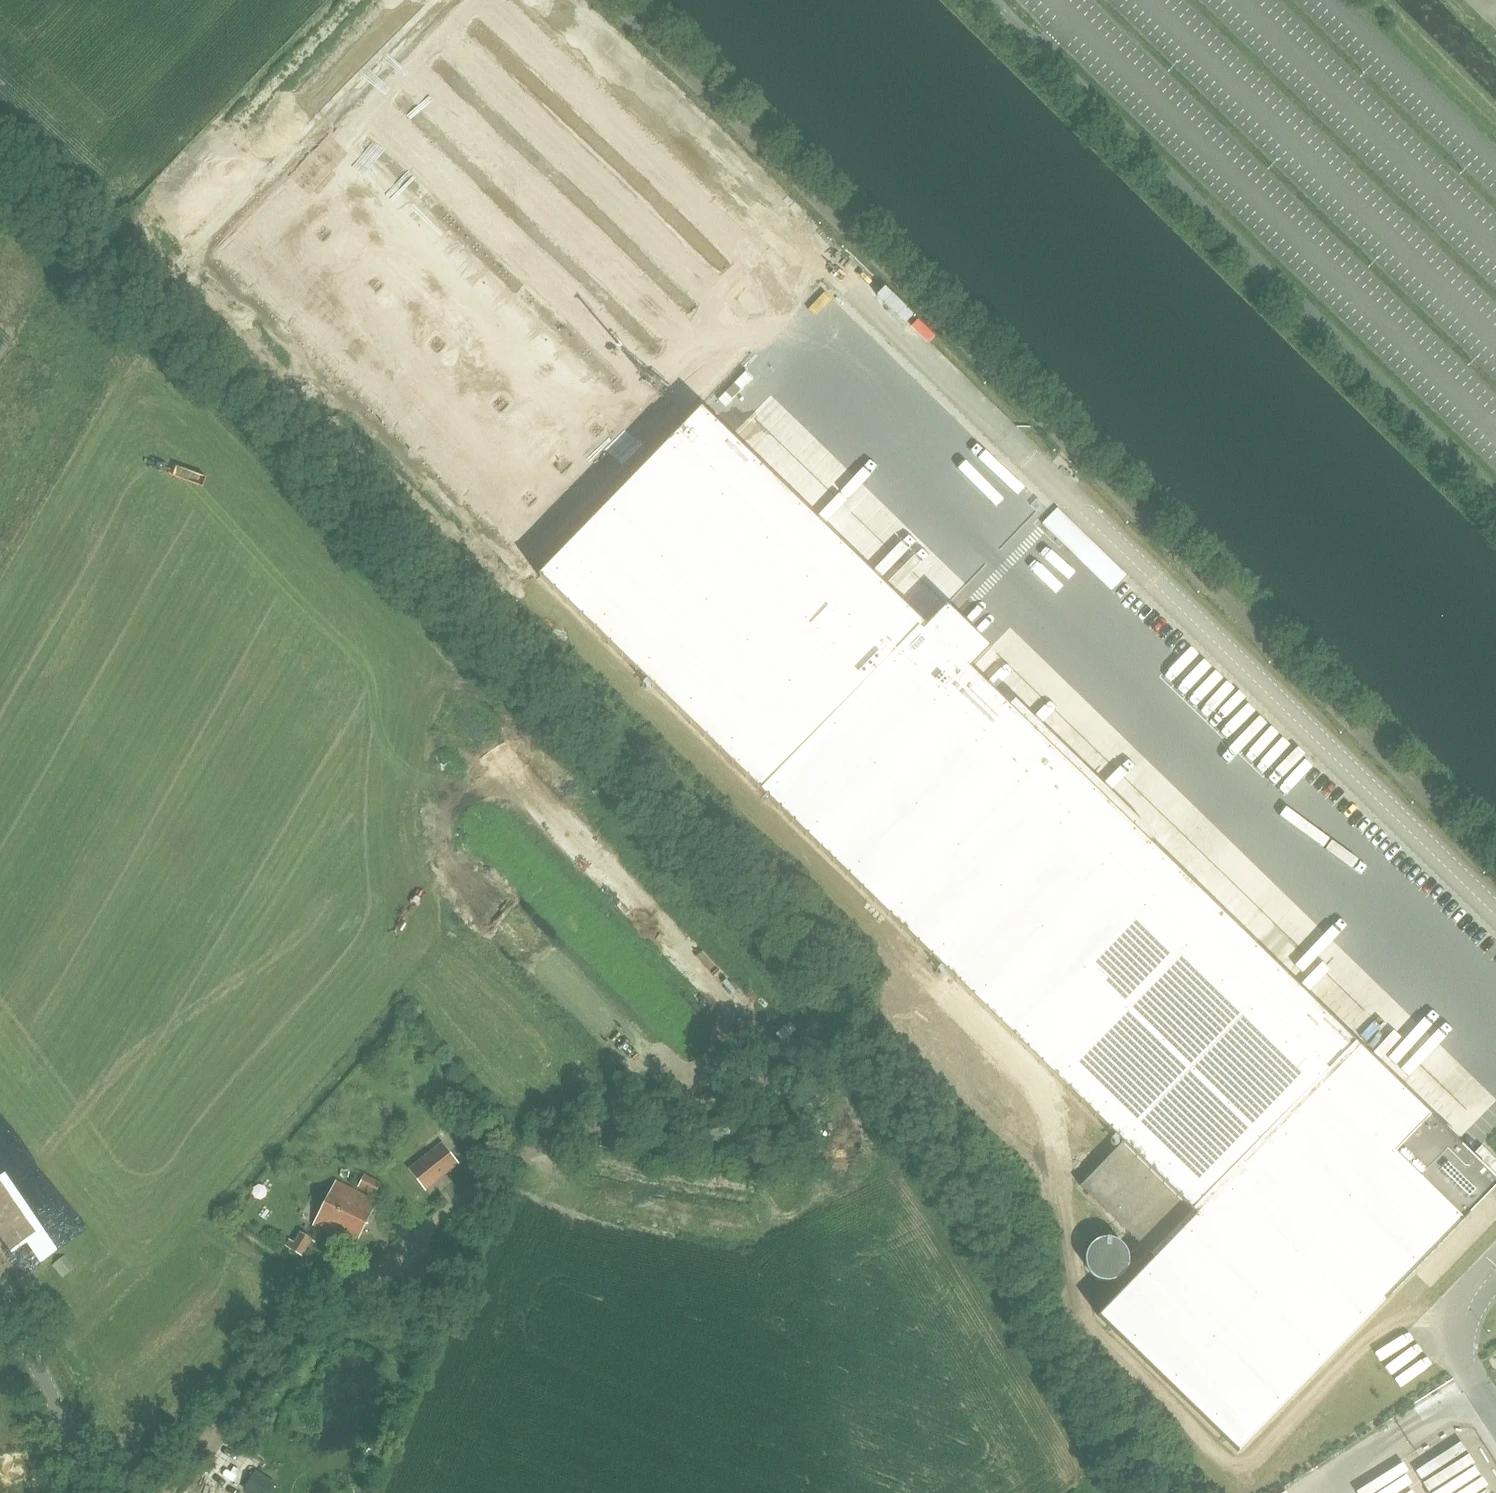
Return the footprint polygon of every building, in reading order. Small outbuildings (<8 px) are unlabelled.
[(199,246),(534,571),(764,794),(1122,1142),(1080,1185),(1154,1257),(1098,1315),(1238,1451),(1495,1186),(1495,1179),(1285,974),(1150,842),(1009,706),(971,668),(991,647),(947,605),(927,625),(727,431),(698,402),(836,261),(567,0),(439,0),(199,246)] [(742,368),(717,394),(724,400),(749,375),(742,368)] [(1092,541),(1058,507),(1042,523),(1077,557),(1092,541)] [(443,1144),(410,1170),(426,1190),(459,1163),(443,1144)] [(1481,1145),(1475,1152),(1495,1172),(1495,1159),(1481,1145)] [(365,1175),(358,1186),(375,1196),(382,1185),(365,1175)] [(314,1225),(355,1246),(377,1203),(335,1182),(314,1225)] [(285,1245),(302,1256),(313,1240),(300,1232),(293,1242),(289,1239),(285,1245)] [(1092,1271),(1098,1276),(1105,1280),(1112,1280),(1117,1279),(1124,1276),(1129,1270),(1131,1267),(1133,1260),(1132,1251),(1128,1244),(1122,1239),(1115,1236),(1109,1236),(1101,1238),(1094,1243),(1090,1250),(1088,1256),(1089,1264),(1092,1271)] [(249,1440),(256,1431),(247,1425),(241,1434),(249,1440)] [(257,1470),(243,1489),(249,1492),(271,1492),(277,1484),(257,1470)]
